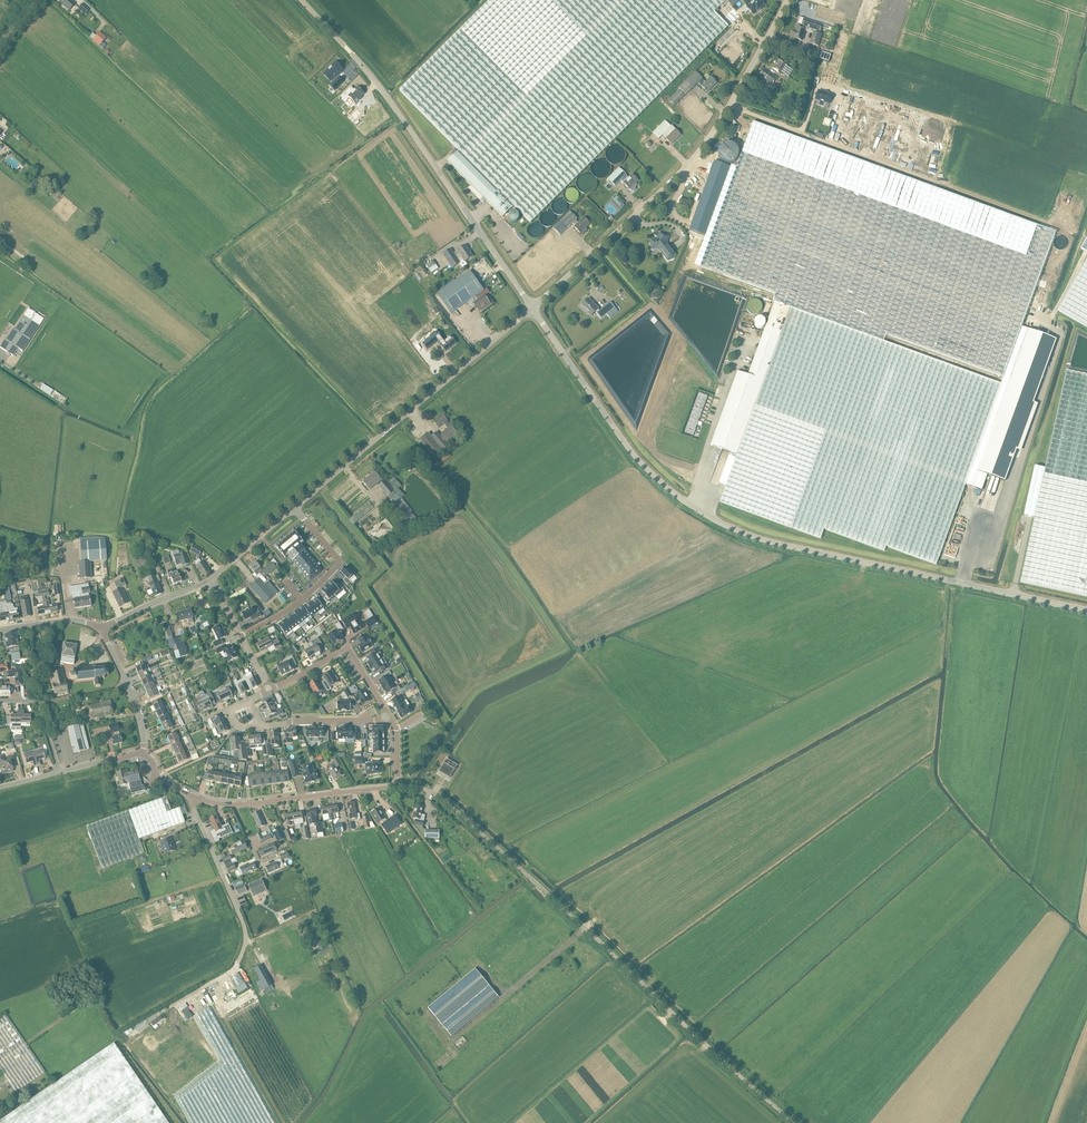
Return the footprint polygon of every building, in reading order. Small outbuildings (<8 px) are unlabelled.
[(68,10),(74,3),(70,0),(58,0),(61,3),(61,4),(68,10)] [(400,90),(459,151),(448,162),(471,185),(468,188),(481,200),(484,198),(503,217),(514,206),(531,223),(705,48),(733,21),(720,8),(728,0),(491,0),(400,90)] [(745,5),(741,9),(746,13),(749,10),(753,15),(757,11),(758,12),(761,9),(760,8),(764,4),(761,2),(762,1),(761,0),(755,0),(748,7),(745,5)] [(806,12),(828,19),(833,0),(809,0),(806,12)] [(852,33),(868,38),(880,0),(862,0),(852,33)] [(871,40),(894,46),(908,0),(883,0),(871,40)] [(78,8),(85,15),(89,10),(82,4),(78,8)] [(794,38),(801,41),(805,29),(806,28),(810,29),(813,21),(804,19),(801,26),(802,26),(801,28),(798,27),(794,38)] [(810,43),(817,46),(821,35),(819,34),(820,32),(823,24),(813,21),(810,29),(814,30),(814,32),(810,43)] [(100,46),(102,43),(106,38),(99,32),(96,36),(93,40),(100,46)] [(315,42),(303,54),(313,64),(320,57),(317,53),(322,48),(315,42)] [(831,55),(822,52),(819,59),(828,62),(831,55)] [(783,73),(788,77),(793,70),(784,63),(778,59),(772,68),(778,72),(782,75),(783,73)] [(343,69),(336,63),(324,75),(330,81),(343,69)] [(316,73),(323,66),(321,64),(314,70),(316,73)] [(691,66),(669,87),(675,92),(679,88),(686,95),(698,83),(707,93),(717,83),(711,77),(706,82),(691,66)] [(763,82),(770,87),(777,77),(770,72),(769,73),(763,69),(759,75),(765,79),(763,82)] [(342,83),(338,78),(329,86),(334,91),(342,83)] [(341,96),(346,101),(350,98),(355,104),(362,98),(361,97),(364,94),(358,87),(355,90),(351,87),(341,96)] [(843,88),(826,143),(910,168),(913,161),(912,171),(921,173),(920,174),(931,177),(943,177),(943,179),(945,180),(945,178),(950,178),(964,131),(950,127),(949,129),(945,128),(944,134),(940,133),(940,132),(936,131),(932,130),(932,125),(930,124),(928,130),(923,130),(928,114),(843,88)] [(668,100),(674,106),(678,102),(681,99),(681,100),(685,96),(679,90),(668,100)] [(815,100),(818,100),(816,105),(825,108),(826,104),(829,104),(833,95),(818,90),(815,100)] [(1043,121),(1048,99),(1040,97),(1035,119),(1043,121)] [(666,138),(672,144),(681,135),(675,129),(674,130),(665,120),(653,132),(659,139),(667,130),(670,134),(666,138)] [(730,167),(714,161),(690,227),(706,232),(692,271),(775,302),(748,375),(737,371),(711,445),(730,452),(718,482),(726,485),(720,502),(821,538),(825,529),(885,551),(887,546),(937,564),(966,485),(981,490),(987,475),(1005,481),(1017,450),(1021,451),(1038,404),(1034,402),(1057,339),(1021,326),(1056,232),(868,164),(753,122),(737,167),(731,165),(730,167)] [(730,145),(728,145),(726,145),(724,146),(723,147),(722,148),(720,149),(720,151),(719,152),(719,154),(719,156),(720,158),(720,159),(722,161),(723,162),(724,163),(726,163),(728,163),(730,163),(731,163),(733,162),(734,161),(736,159),(736,158),(737,156),(737,154),(737,152),(736,151),(736,149),(734,148),(733,147),(731,146),(730,145)] [(635,184),(638,180),(632,174),(629,178),(626,175),(626,174),(619,167),(607,178),(611,183),(614,186),(622,178),(625,181),(623,183),(631,191),(632,190),(633,191),(634,191),(636,189),(636,188),(635,187),(637,186),(635,184)] [(618,195),(612,201),(619,208),(625,203),(618,195)] [(553,228),(560,235),(572,223),(575,226),(574,227),(582,235),(587,230),(586,228),(590,224),(584,218),(578,223),(576,220),(577,218),(570,211),(553,228)] [(659,249),(668,261),(673,259),(676,255),(667,244),(667,241),(669,236),(660,233),(658,238),(656,239),(651,240),(652,250),(657,249),(659,249)] [(1067,245),(1067,244),(1067,242),(1066,240),(1065,239),(1064,238),(1063,237),(1061,237),(1059,237),(1058,237),(1056,238),(1055,240),(1054,241),(1054,243),(1054,245),(1055,246),(1056,248),(1057,249),(1059,249),(1060,250),(1062,249),(1064,249),(1065,248),(1066,247),(1067,245)] [(457,251),(454,253),(451,248),(442,254),(452,269),(461,263),(460,262),(463,260),(465,262),(473,256),(465,245),(457,251)] [(1086,327),(1086,259),(1084,264),(1058,310),(1086,327)] [(432,273),(440,268),(435,260),(428,265),(432,273)] [(437,294),(451,314),(467,302),(470,306),(472,306),(474,305),(479,311),(490,303),(485,296),(487,294),(484,290),(484,291),(470,271),(437,294)] [(598,309),(589,298),(582,305),(585,308),(584,308),(591,316),(596,311),(598,313),(597,314),(601,319),(607,315),(610,318),(619,311),(611,301),(599,311),(598,309)] [(762,308),(762,306),(762,305),(761,303),(761,302),(759,301),(758,300),(757,299),(755,299),(754,299),(752,299),(750,300),(749,301),(748,302),(747,303),(747,305),(747,306),(747,308),(747,309),(748,311),(749,312),(750,313),(752,314),(753,314),(755,314),(757,314),(758,313),(759,312),(760,311),(761,310),(762,308)] [(0,346),(0,347),(13,356),(18,348),(23,351),(44,319),(28,309),(14,330),(13,329),(6,340),(4,339),(0,346)] [(764,319),(763,318),(762,317),(761,317),(760,317),(759,317),(758,317),(758,318),(757,318),(756,319),(755,320),(755,321),(754,321),(754,322),(754,323),(754,324),(755,324),(755,325),(755,326),(756,326),(756,327),(757,328),(758,328),(759,328),(760,328),(761,328),(762,328),(763,328),(764,327),(764,326),(765,325),(765,324),(765,323),(765,322),(765,321),(765,320),(764,319)] [(440,345),(445,351),(456,343),(451,336),(445,341),(437,331),(427,340),(431,346),(438,341),(441,344),(440,345)] [(683,382),(688,371),(683,369),(678,380),(683,382)] [(1086,595),(1086,374),(1067,370),(1046,468),(1035,466),(1025,515),(1035,517),(1021,581),(1086,595)] [(688,384),(694,386),(698,375),(693,373),(688,384)] [(705,377),(701,389),(705,390),(710,379),(705,377)] [(64,400),(43,386),(40,390),(61,404),(64,400)] [(419,440),(434,458),(448,446),(446,444),(459,434),(451,425),(447,421),(447,420),(442,413),(434,420),(433,421),(438,428),(443,424),(447,429),(439,435),(437,432),(431,436),(428,432),(419,440)] [(388,508),(409,532),(422,521),(421,520),(420,519),(420,520),(419,519),(417,517),(417,518),(416,517),(414,515),(414,516),(411,512),(412,511),(403,499),(403,498),(402,497),(404,495),(398,488),(399,488),(393,481),(392,482),(390,479),(387,482),(395,490),(394,491),(382,477),(381,479),(376,473),(369,479),(368,478),(363,482),(370,489),(377,483),(390,500),(393,504),(388,508)] [(279,542),(276,545),(277,546),(276,547),(286,558),(289,556),(295,550),(301,545),(304,543),(295,531),(294,532),(293,530),(290,533),(291,534),(286,538),(286,537),(284,539),(284,540),(280,544),(279,542)] [(78,562),(80,579),(91,578),(90,562),(107,561),(105,540),(80,542),(81,562),(78,562)] [(942,559),(953,563),(958,548),(954,547),(954,546),(946,544),(942,559)] [(190,551),(199,556),(202,550),(193,545),(190,551)] [(301,545),(295,550),(300,556),(306,551),(301,545)] [(188,564),(184,553),(180,554),(178,550),(172,552),(175,562),(180,560),(182,566),(188,564)] [(295,550),(289,556),(293,561),(300,556),(295,550)] [(149,584),(154,596),(161,593),(157,582),(160,581),(158,575),(154,576),(145,551),(133,556),(142,578),(146,576),(149,584)] [(306,551),(300,556),(304,562),(311,556),(306,551)] [(990,561),(991,555),(982,554),(981,561),(977,560),(975,568),(992,571),(994,562),(990,561)] [(170,555),(163,556),(164,564),(171,562),(170,555)] [(300,556),(293,561),(298,567),(304,562),(300,556)] [(311,556),(304,562),(309,568),(314,563),(315,563),(316,562),(311,556)] [(196,566),(202,576),(209,571),(203,561),(201,562),(199,558),(194,562),(196,565),(196,566)] [(271,562),(266,566),(266,567),(263,570),(260,567),(261,567),(256,561),(249,567),(254,572),(257,576),(260,573),(262,576),(259,578),(250,585),(265,603),(278,591),(268,580),(265,584),(264,583),(266,580),(265,578),(276,568),(271,562)] [(304,562),(298,567),(303,573),(309,568),(304,562)] [(314,563),(309,568),(316,575),(321,571),(315,563),(314,563)] [(346,567),(341,572),(346,577),(344,580),(349,585),(352,582),(350,580),(354,576),(352,573),(352,572),(350,569),(349,570),(346,567)] [(309,568),(303,573),(310,581),(316,576),(316,575),(309,568)] [(171,578),(173,584),(181,581),(179,575),(177,570),(174,571),(173,569),(166,571),(167,574),(169,579),(171,578)] [(112,592),(119,607),(129,602),(122,588),(126,585),(123,578),(114,582),(117,590),(112,592)] [(332,582),(327,586),(335,596),(340,591),(341,593),(345,590),(340,585),(337,587),(332,582)] [(327,586),(322,591),(327,597),(324,599),(328,605),(332,602),(330,600),(335,596),(327,586)] [(80,594),(83,607),(91,606),(89,597),(89,593),(90,593),(89,587),(81,588),(82,594),(80,594)] [(4,588),(6,600),(9,620),(19,618),(17,608),(13,609),(13,604),(11,604),(8,588),(4,588)] [(37,608),(38,615),(48,613),(46,599),(45,599),(45,596),(44,589),(39,590),(40,597),(42,597),(43,602),(43,604),(37,605),(37,600),(33,601),(33,607),(37,607),(37,608)] [(73,600),(74,608),(83,607),(80,594),(80,591),(72,592),(73,600)] [(20,601),(23,617),(31,616),(28,599),(27,596),(20,597),(20,601)] [(46,599),(48,613),(57,611),(56,605),(50,606),(48,598),(46,599)] [(317,598),(310,603),(318,613),(324,608),(317,598)] [(6,600),(0,602),(0,609),(2,609),(2,610),(0,611),(0,621),(9,620),(6,600)] [(304,607),(304,608),(311,616),(311,618),(318,613),(310,603),(304,607)] [(303,606),(297,611),(305,621),(311,616),(304,608),(304,607),(303,606)] [(252,607),(241,612),(243,615),(242,615),(244,619),(244,618),(245,620),(252,616),(254,620),(262,616),(260,612),(256,614),(252,607)] [(188,619),(189,624),(194,622),(192,617),(194,617),(191,609),(181,611),(182,612),(178,614),(180,621),(188,619)] [(297,611),(291,616),(299,625),(305,621),(297,611)] [(351,630),(354,633),(363,627),(360,624),(359,624),(353,614),(342,621),(347,628),(350,626),(352,629),(351,630)] [(368,628),(376,623),(371,614),(367,616),(369,620),(364,622),(368,628)] [(291,616),(285,620),(292,630),(299,625),(291,616)] [(285,620),(279,625),(286,635),(292,630),(285,620)] [(175,648),(174,645),(176,644),(173,637),(169,627),(167,621),(157,625),(160,631),(162,630),(166,639),(165,639),(170,650),(175,648)] [(200,625),(203,630),(206,628),(205,627),(210,624),(208,621),(200,625)] [(337,630),(328,635),(334,645),(343,640),(342,639),(344,637),(341,632),(344,630),(339,622),(335,625),(338,629),(337,630)] [(213,643),(215,647),(223,643),(221,639),(227,636),(221,624),(213,628),(219,640),(213,643)] [(11,653),(12,661),(20,660),(19,646),(17,633),(4,635),(6,648),(7,654),(11,653)] [(358,646),(362,653),(373,646),(369,639),(368,639),(365,634),(358,639),(361,644),(358,646)] [(257,643),(261,651),(273,645),(272,643),(276,650),(282,646),(276,635),(272,637),(273,639),(270,641),(269,637),(257,643)] [(183,637),(179,638),(180,643),(176,644),(178,650),(179,649),(181,657),(188,655),(183,637)] [(310,647),(316,657),(320,655),(320,654),(322,653),(318,647),(322,645),(317,638),(314,640),(314,641),(312,643),(313,645),(310,647)] [(61,657),(60,664),(65,664),(66,663),(74,664),(74,660),(74,657),(75,658),(76,645),(63,643),(61,656),(62,656),(62,657),(61,657)] [(223,651),(228,662),(237,657),(232,646),(226,649),(224,645),(216,649),(218,653),(223,651)] [(306,655),(310,661),(311,660),(312,660),(316,657),(310,647),(304,651),(305,653),(301,655),(303,657),(306,655)] [(368,663),(369,666),(384,658),(381,660),(378,656),(381,654),(378,648),(371,653),(373,656),(367,660),(368,663)] [(282,674),(282,675),(294,670),(293,667),(296,665),(292,656),(286,659),(288,662),(278,667),(280,670),(279,672),(280,674),(282,674)] [(384,658),(369,666),(371,670),(372,669),(374,672),(381,669),(383,672),(389,667),(386,662),(383,664),(381,660),(384,658)] [(145,668),(143,663),(135,667),(138,673),(149,668),(148,666),(145,668)] [(95,678),(95,685),(101,685),(100,677),(104,677),(108,674),(107,670),(103,668),(94,669),(94,667),(74,670),(73,670),(72,672),(73,673),(71,673),(69,673),(69,675),(70,677),(69,679),(71,678),(73,678),(76,678),(76,681),(95,678)] [(149,668),(138,673),(141,680),(149,676),(147,673),(151,672),(150,671),(149,668)] [(51,676),(54,694),(68,691),(63,669),(51,671),(52,675),(51,676)] [(22,685),(20,671),(16,671),(8,672),(5,672),(6,678),(15,677),(16,686),(22,685)] [(141,680),(144,686),(152,683),(150,679),(153,678),(161,674),(160,671),(157,673),(149,676),(141,680)] [(324,685),(328,691),(331,689),(330,687),(338,682),(337,680),(338,680),(335,676),(335,677),(331,671),(323,676),(325,680),(322,682),(324,685)] [(380,684),(383,688),(393,682),(388,676),(391,674),(389,671),(383,675),(384,678),(379,681),(380,683),(380,684)] [(246,677),(252,689),(257,686),(255,682),(258,681),(256,677),(253,678),(252,674),(251,672),(245,675),(246,677)] [(214,673),(210,675),(213,682),(218,679),(214,673)] [(240,680),(246,692),(252,689),(246,677),(245,675),(242,676),(243,679),(240,680)] [(233,680),(240,694),(242,693),(246,692),(240,680),(238,681),(236,679),(233,680)] [(325,694),(326,695),(329,693),(328,691),(324,685),(321,687),(316,680),(309,684),(311,687),(309,689),(311,692),(314,691),(316,694),(320,692),(322,695),(325,694)] [(10,695),(9,685),(3,686),(2,681),(0,681),(0,695),(10,695)] [(144,686),(147,692),(165,684),(164,682),(153,686),(152,683),(144,686)] [(393,682),(383,688),(385,691),(386,693),(392,690),(394,693),(400,689),(398,685),(395,687),(393,682)] [(221,686),(228,700),(234,697),(232,693),(234,691),(231,683),(225,685),(221,686)] [(147,692),(150,699),(158,695),(156,692),(159,691),(159,690),(166,687),(165,684),(147,692)] [(219,698),(221,703),(228,700),(221,686),(218,689),(212,692),(216,699),(219,698)] [(344,690),(348,698),(352,696),(348,688),(344,690)] [(356,694),(353,696),(357,702),(360,700),(363,705),(370,701),(363,690),(356,694)] [(202,699),(207,710),(213,707),(211,701),(214,700),(210,693),(205,695),(206,697),(202,699)] [(261,705),(264,711),(275,706),(273,702),(275,701),(272,694),(266,697),(266,698),(261,701),(263,704),(261,705)] [(391,701),(394,707),(404,702),(400,696),(391,701)] [(198,707),(201,713),(207,710),(202,699),(201,697),(192,701),(195,707),(193,708),(194,709),(198,707)] [(156,704),(152,705),(155,711),(164,708),(160,699),(155,701),(156,704)] [(93,716),(94,717),(113,714),(110,700),(101,702),(86,705),(87,716),(89,717),(93,716)] [(407,700),(404,702),(394,707),(398,713),(407,707),(410,705),(407,700)] [(351,702),(338,702),(338,711),(342,711),(347,711),(351,711),(351,702)] [(269,716),(270,720),(283,713),(282,709),(279,708),(276,710),(275,706),(264,711),(267,717),(269,716)] [(166,707),(164,708),(155,711),(158,718),(167,714),(165,711),(168,710),(166,707)] [(407,707),(398,713),(401,719),(411,713),(407,707)] [(21,727),(20,723),(21,723),(21,710),(17,710),(17,715),(11,715),(11,727),(21,727)] [(21,723),(30,723),(32,723),(32,719),(30,719),(30,715),(24,715),(24,710),(21,710),(21,723)] [(167,714),(158,718),(161,725),(169,721),(167,714)] [(215,728),(225,723),(222,716),(218,718),(217,716),(209,719),(211,725),(213,724),(215,728)] [(169,721),(161,725),(164,731),(172,727),(169,721)] [(111,738),(113,745),(122,743),(120,736),(119,732),(120,731),(118,723),(108,726),(110,734),(115,733),(116,737),(111,738)] [(225,723),(215,728),(218,735),(229,730),(225,723)] [(67,728),(74,753),(89,749),(83,724),(78,726),(78,725),(67,728)] [(281,736),(283,745),(291,743),(290,738),(298,736),(295,728),(284,731),(285,735),(281,736)] [(305,730),(305,736),(307,736),(307,737),(313,737),(324,737),(324,741),(329,741),(329,731),(324,731),(324,728),(307,728),(307,730),(305,730)] [(345,739),(345,728),(341,728),(341,729),(338,729),(338,733),(336,734),(336,733),(332,733),(332,741),(336,741),(336,739),(338,739),(345,739)] [(350,728),(345,728),(345,739),(352,739),(355,739),(355,740),(359,740),(358,732),(355,733),(352,733),(352,728),(350,728)] [(270,733),(271,745),(280,744),(278,732),(275,733),(274,732),(271,732),(271,733),(270,733)] [(167,737),(170,744),(178,740),(175,733),(167,737)] [(262,747),(263,755),(267,755),(266,746),(262,746),(262,744),(261,735),(259,735),(259,734),(255,734),(255,736),(256,748),(262,747)] [(246,748),(247,757),(251,756),(250,749),(256,748),(255,736),(248,736),(249,747),(246,748)] [(247,760),(245,744),(240,745),(239,737),(231,738),(233,750),(238,750),(239,760),(247,760)] [(170,744),(173,750),(181,746),(178,740),(170,744)] [(190,746),(191,749),(195,748),(192,741),(188,743),(187,744),(188,747),(190,746)] [(173,750),(176,757),(184,753),(181,746),(173,750)] [(34,753),(37,765),(40,765),(39,760),(45,758),(43,751),(34,753)] [(176,757),(179,763),(187,759),(186,756),(188,755),(186,752),(184,753),(176,757)] [(34,766),(37,765),(34,753),(24,756),(26,763),(33,762),(34,766)] [(319,753),(313,756),(317,762),(323,759),(319,753)] [(3,773),(13,770),(11,765),(15,764),(13,756),(8,758),(8,761),(4,762),(2,756),(0,756),(0,763),(3,773)] [(208,765),(211,765),(212,761),(218,762),(219,758),(212,757),(209,757),(208,765)] [(328,769),(334,780),(343,775),(340,770),(339,771),(337,767),(342,765),(337,758),(333,760),(335,765),(334,765),(333,763),(327,766),(329,769),(328,769)] [(355,758),(355,764),(364,764),(364,766),(366,766),(367,775),(374,774),(374,775),(379,774),(379,773),(380,773),(379,772),(380,772),(380,768),(379,768),(378,764),(373,764),(373,762),(365,763),(365,758),(355,758)] [(447,758),(439,772),(450,778),(457,765),(447,758)] [(292,772),(298,770),(295,759),(289,761),(292,772)] [(303,775),(305,783),(310,782),(310,783),(314,781),(314,780),(318,779),(316,771),(314,771),(312,767),(303,770),(305,774),(303,775)] [(288,770),(280,771),(281,782),(289,781),(288,770)] [(130,789),(131,794),(145,790),(144,785),(142,785),(141,779),(139,779),(137,771),(124,774),(124,771),(117,772),(120,785),(127,783),(126,782),(128,782),(130,788),(130,789)] [(207,780),(214,781),(216,772),(209,771),(207,780)] [(280,771),(272,772),(273,783),(281,782),(280,771)] [(214,781),(221,783),(222,774),(216,772),(214,781)] [(222,774),(221,783),(227,784),(229,775),(225,774),(226,772),(223,772),(222,774)] [(272,772),(264,773),(265,784),(273,783),(272,772)] [(264,773),(256,774),(258,785),(265,784),(264,773)] [(234,785),(241,787),(242,778),(238,777),(239,774),(236,774),(236,776),(234,785)] [(249,786),(258,785),(256,774),(248,775),(249,786)] [(234,785),(236,776),(229,775),(227,784),(234,785)] [(86,828),(101,869),(144,853),(139,839),(185,822),(179,808),(171,811),(166,797),(86,828)] [(351,819),(351,821),(360,819),(359,813),(356,814),(354,802),(347,803),(350,819),(351,819)] [(330,807),(332,820),(335,819),(334,813),(339,812),(338,805),(330,807)] [(425,837),(425,839),(439,839),(439,830),(425,830),(422,826),(423,827),(424,821),(420,821),(421,815),(423,806),(416,805),(413,818),(415,821),(414,825),(415,825),(424,838),(425,837)] [(328,818),(329,822),(332,822),(332,820),(330,807),(321,808),(323,815),(327,814),(328,818)] [(371,813),(377,823),(386,818),(380,807),(376,810),(374,809),(372,811),(372,812),(371,813)] [(308,817),(310,824),(315,823),(314,821),(316,821),(315,816),(317,815),(316,809),(307,811),(308,817)] [(259,811),(253,814),(259,828),(265,825),(259,811)] [(294,820),(295,825),(304,823),(303,818),(302,812),(293,814),(294,820)] [(286,822),(286,826),(291,825),(290,821),(294,820),(293,814),(284,815),(285,822),(286,822)] [(395,814),(381,825),(388,834),(402,824),(395,814)] [(230,834),(226,825),(222,826),(217,815),(210,819),(215,829),(210,831),(215,843),(220,841),(219,839),(230,834)] [(344,831),(342,823),(334,825),(335,833),(344,831)] [(266,828),(269,834),(276,831),(274,826),(271,827),(271,826),(266,828)] [(284,831),(289,842),(294,839),(289,829),(284,831)] [(274,833),(278,842),(285,839),(281,830),(274,833)] [(164,849),(165,853),(174,850),(170,838),(160,842),(163,850),(164,849)] [(230,851),(232,855),(237,853),(237,852),(247,847),(245,841),(242,843),(241,841),(236,843),(237,845),(234,846),(236,849),(230,851)] [(258,850),(261,856),(276,850),(274,843),(258,850)] [(286,849),(279,852),(280,854),(280,855),(282,860),(290,857),(289,854),(287,851),(286,850),(286,849)] [(220,854),(224,862),(230,859),(230,860),(232,859),(230,855),(226,857),(224,852),(220,854)] [(224,862),(226,867),(233,864),(232,864),(230,860),(230,859),(224,862)] [(237,870),(240,876),(243,874),(257,869),(254,862),(247,865),(247,864),(240,867),(241,868),(237,870)] [(276,862),(266,867),(269,873),(279,868),(276,862)] [(226,867),(228,872),(236,869),(234,863),(232,864),(233,864),(226,867)] [(266,890),(262,879),(249,885),(253,896),(266,890)] [(235,888),(238,895),(247,891),(244,884),(243,884),(242,883),(239,884),(240,885),(235,888)] [(282,916),(284,921),(293,916),(291,912),(282,916)] [(312,941),(317,950),(324,947),(319,938),(312,941)] [(256,983),(261,991),(273,984),(261,965),(253,970),(260,981),(256,983)] [(452,1037),(499,997),(474,968),(427,1007),(452,1037)] [(232,975),(237,985),(244,982),(240,972),(232,975)] [(214,987),(209,989),(212,996),(217,993),(214,987)] [(222,1015),(254,996),(250,989),(218,1008),(222,1015)] [(203,1001),(204,1003),(194,1008),(196,1013),(210,1006),(209,1004),(212,1002),(209,998),(203,1001)] [(128,1040),(171,1096),(219,1060),(176,1004),(170,1008),(167,1010),(164,1006),(131,1027),(133,1030),(136,1028),(139,1031),(128,1040)] [(15,1092),(45,1072),(5,1014),(0,1018),(0,1070),(15,1092)] [(113,1041),(22,1104),(23,1105),(0,1120),(0,1122),(170,1122),(113,1041)]
